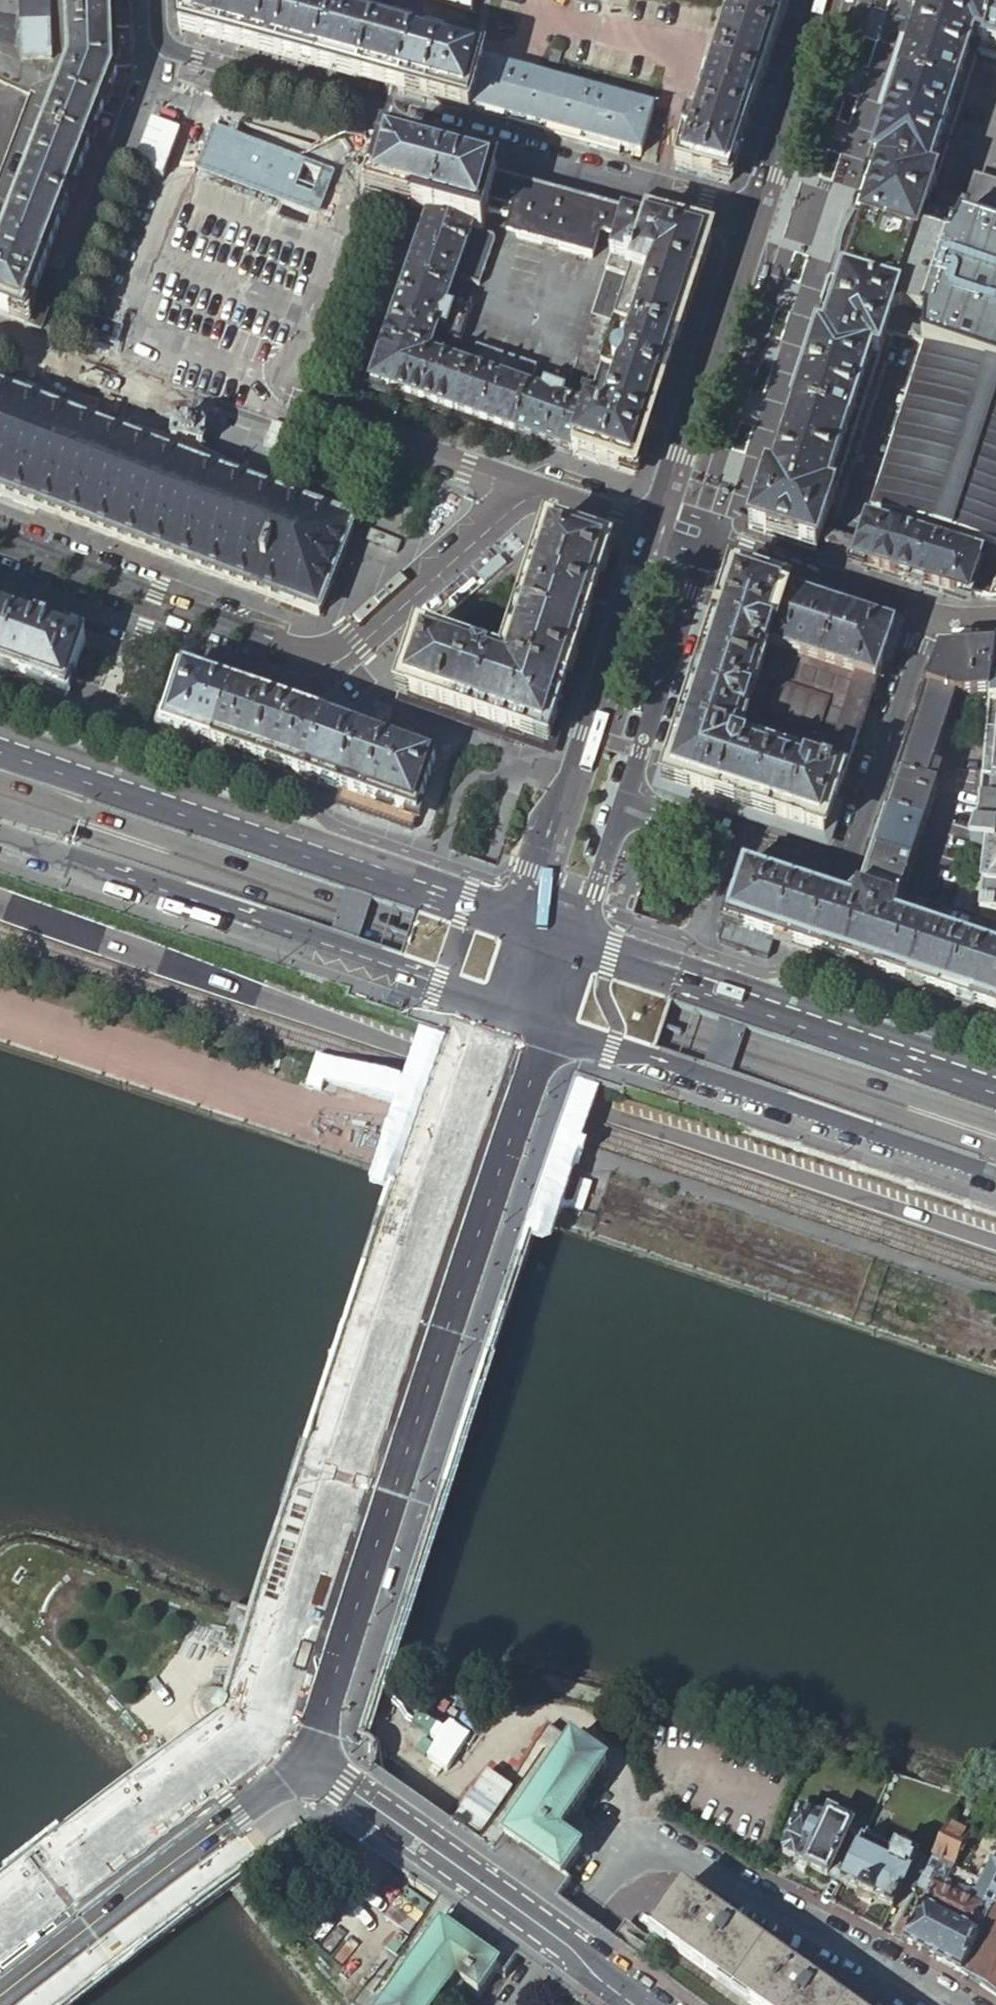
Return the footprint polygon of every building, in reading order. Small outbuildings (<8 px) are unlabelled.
[(32,89),(61,102),(66,91),(67,87),(68,84),(68,82),(69,80),(69,77),(69,74),(69,71),(70,67),(70,62),(69,35),(69,33),(68,0),(0,0),(0,76),(32,89)] [(69,33),(69,35),(130,32),(129,12),(129,0),(68,0),(69,33)] [(292,7),(268,0),(179,0),(180,33),(274,59),(277,59),(292,7)] [(470,10),(473,0),(433,0),(470,10)] [(732,9),(780,25),(783,17),(789,0),(735,0),(732,9)] [(994,0),(921,0),(907,43),(896,76),(892,87),(959,109),(976,53),(994,0)] [(976,53),(995,59),(995,0),(994,0),(976,53)] [(316,70),(330,17),(292,7),(277,59),(316,70)] [(764,76),(780,25),(732,9),(705,90),(754,106),(764,76)] [(374,29),(330,17),(316,70),(342,77),(359,82),(374,29)] [(398,92),(412,40),(409,39),(401,37),(380,31),(374,29),(359,82),(372,85),(384,89),(395,92),(398,92)] [(66,91),(61,102),(70,105),(70,107),(117,124),(132,85),(131,54),(130,32),(69,35),(70,62),(70,67),(69,71),(69,74),(69,77),(69,80),(68,82),(68,84),(67,87),(66,91)] [(483,59),(412,40),(398,92),(403,94),(468,112),(483,59)] [(558,80),(483,59),(468,112),(518,125),(544,132),(558,80)] [(544,132),(618,153),(620,147),(625,131),(601,124),(609,94),(558,80),(544,132)] [(959,109),(892,87),(885,110),(873,148),(867,164),(934,185),(959,109)] [(61,102),(32,89),(27,104),(56,116),(61,102)] [(683,139),(674,168),(729,183),(732,172),(740,149),(754,106),(705,90),(694,126),(685,124),(681,138),(683,139)] [(625,131),(633,101),(609,94),(601,124),(625,131)] [(625,131),(620,147),(641,153),(654,106),(633,101),(625,131)] [(70,105),(61,102),(56,116),(50,131),(47,140),(103,162),(117,124),(70,107),(70,105)] [(56,116),(27,104),(21,120),(50,131),(56,116)] [(45,145),(47,140),(50,131),(21,120),(15,134),(45,145)] [(201,166),(310,205),(324,168),(237,136),(215,128),(201,166)] [(45,145),(15,134),(10,149),(39,160),(45,145)] [(60,275),(88,199),(103,162),(47,140),(45,145),(39,160),(34,175),(28,190),(0,180),(0,205),(19,212),(14,226),(9,240),(4,254),(60,275)] [(34,175),(39,160),(10,149),(4,164),(34,175)] [(481,233),(486,212),(495,179),(385,149),(370,202),(400,210),(428,218),(481,233)] [(0,175),(0,180),(28,190),(34,175),(4,164),(0,175)] [(934,185),(867,164),(854,204),(921,225),(932,191),(934,185)] [(199,171),(308,211),(320,215),(335,172),(324,168),(310,205),(201,166),(199,171)] [(965,203),(995,213),(995,178),(976,171),(965,203)] [(486,212),(510,219),(519,186),(495,179),(486,212)] [(510,219),(506,235),(591,258),(598,234),(605,209),(519,186),(510,219)] [(905,275),(897,300),(903,309),(925,317),(921,344),(924,345),(995,368),(995,213),(965,203),(932,191),(921,225),(854,204),(846,229),(841,244),(838,255),(905,275)] [(0,205),(0,221),(14,226),(19,212),(0,205)] [(605,209),(598,234),(615,238),(621,214),(605,209)] [(615,238),(590,315),(677,343),(693,293),(710,238),(621,214),(615,238)] [(495,237),(481,233),(428,218),(413,262),(455,277),(479,286),(495,237)] [(9,240),(14,226),(0,221),(0,237),(9,240)] [(4,254),(9,240),(0,237),(0,253),(4,254)] [(0,253),(0,314),(39,328),(60,275),(4,254),(0,253)] [(838,255),(830,279),(825,294),(816,323),(811,337),(878,358),(885,337),(890,338),(892,334),(921,344),(925,317),(903,309),(897,300),(905,275),(838,255)] [(455,277),(413,262),(406,281),(449,296),(455,277)] [(449,296),(406,281),(390,329),(418,338),(421,329),(453,340),(453,342),(459,344),(472,304),(449,296)] [(677,343),(590,315),(576,358),(662,387),(668,369),(677,343)] [(453,413),(468,371),(453,366),(455,360),(447,357),(453,342),(453,340),(421,329),(418,338),(390,329),(370,386),(453,413)] [(878,358),(811,337),(803,362),(790,401),(786,413),(853,435),(878,358)] [(924,345),(870,508),(927,526),(985,545),(970,591),(970,592),(979,595),(989,598),(995,576),(995,368),(924,345)] [(476,347),(468,371),(453,413),(512,433),(527,392),(536,368),(476,347)] [(662,387),(576,358),(569,379),(582,384),(573,409),(585,413),(572,453),(634,474),(641,452),(646,437),(662,387)] [(569,379),(536,368),(527,392),(512,433),(572,453),(585,413),(573,409),(582,384),(569,379)] [(11,500),(278,600),(304,610),(317,614),(318,615),(342,551),(352,526),(196,466),(201,455),(201,449),(202,449),(206,426),(173,421),(170,444),(165,455),(39,408),(0,393),(0,496),(11,500)] [(853,435),(786,413),(781,429),(767,473),(749,529),(815,550),(818,540),(853,435)] [(856,551),(853,562),(891,575),(910,581),(927,526),(870,508),(856,551)] [(927,526),(910,581),(914,582),(949,593),(957,596),(961,597),(963,597),(966,597),(968,596),(970,592),(970,591),(985,545),(927,526)] [(548,531),(535,569),(597,590),(602,574),(609,551),(548,531)] [(597,590),(535,569),(519,619),(580,639),(584,629),(592,605),(597,590)] [(893,631),(732,576),(724,602),(711,643),(701,673),(689,711),(672,763),(671,766),(665,784),(759,816),(786,825),(824,838),(844,777),(869,702),(881,669),(893,631)] [(0,613),(0,666),(17,619),(0,613)] [(17,619),(0,666),(0,675),(65,698),(85,643),(17,619)] [(519,619),(503,666),(564,688),(580,639),(519,619)] [(455,714),(474,656),(418,638),(399,695),(428,704),(455,714)] [(990,701),(995,648),(963,649),(939,650),(935,663),(908,744),(939,755),(956,702),(990,701)] [(995,921),(995,648),(990,701),(978,825),(951,905),(995,921)] [(503,666),(474,656),(455,714),(503,730),(545,744),(564,688),(503,666)] [(160,731),(211,749),(229,694),(178,676),(160,731)] [(229,694),(211,749),(305,781),(324,726),(281,711),(229,694)] [(357,738),(324,726),(305,781),(338,792),(357,738)] [(357,738),(338,792),(416,819),(435,765),(364,740),(357,738)] [(939,755),(908,744),(906,752),(902,763),(933,773),(939,755)] [(933,773),(902,763),(900,769),(897,777),(928,788),(933,773)] [(942,777),(933,773),(928,788),(938,791),(942,777)] [(928,788),(897,777),(896,782),(890,799),(884,816),(925,830),(938,791),(928,788)] [(877,838),(871,854),(912,868),(925,830),(884,816),(881,824),(877,838)] [(871,854),(858,896),(898,910),(912,868),(871,854)] [(807,952),(826,897),(811,892),(743,869),(725,924),(807,952)] [(854,907),(826,897),(807,952),(891,980),(908,929),(893,924),(898,910),(858,896),(856,901),(854,907)] [(891,980),(975,1007),(992,1013),(995,1001),(995,958),(971,950),(972,948),(959,943),(958,946),(908,929),(891,980)] [(609,1760),(573,1737),(505,1840),(529,1854),(567,1877),(584,1848),(562,1835),(609,1760)] [(828,1802),(821,1816),(828,1819),(830,1817),(849,1826),(854,1815),(828,1802)] [(782,1854),(840,1882),(862,1839),(863,1836),(850,1830),(851,1827),(849,1826),(830,1817),(828,1819),(821,1816),(802,1806),(785,1840),(787,1841),(782,1854)] [(970,1835),(949,1824),(929,1863),(927,1866),(935,1869),(936,1870),(938,1869),(939,1868),(942,1862),(954,1867),(970,1835)] [(895,1844),(867,1829),(863,1836),(862,1839),(891,1853),(895,1846),(895,1844)] [(862,1839),(840,1882),(890,1908),(901,1887),(913,1893),(927,1866),(929,1863),(895,1846),(891,1853),(862,1839)] [(995,1901),(995,1867),(982,1895),(984,1896),(979,1907),(930,1885),(921,1903),(979,1934),(995,1901)] [(825,1991),(727,1920),(679,1886),(645,1929),(751,2004),(845,2004),(825,1991)] [(979,1934),(962,1970),(961,1970),(961,1971),(995,1996),(995,1901),(979,1934)] [(921,1903),(902,1939),(961,1970),(962,1970),(979,1934),(921,1903)] [(503,1966),(470,1943),(443,1924),(390,2004),(445,2004),(458,1984),(480,1998),(503,1966)]
